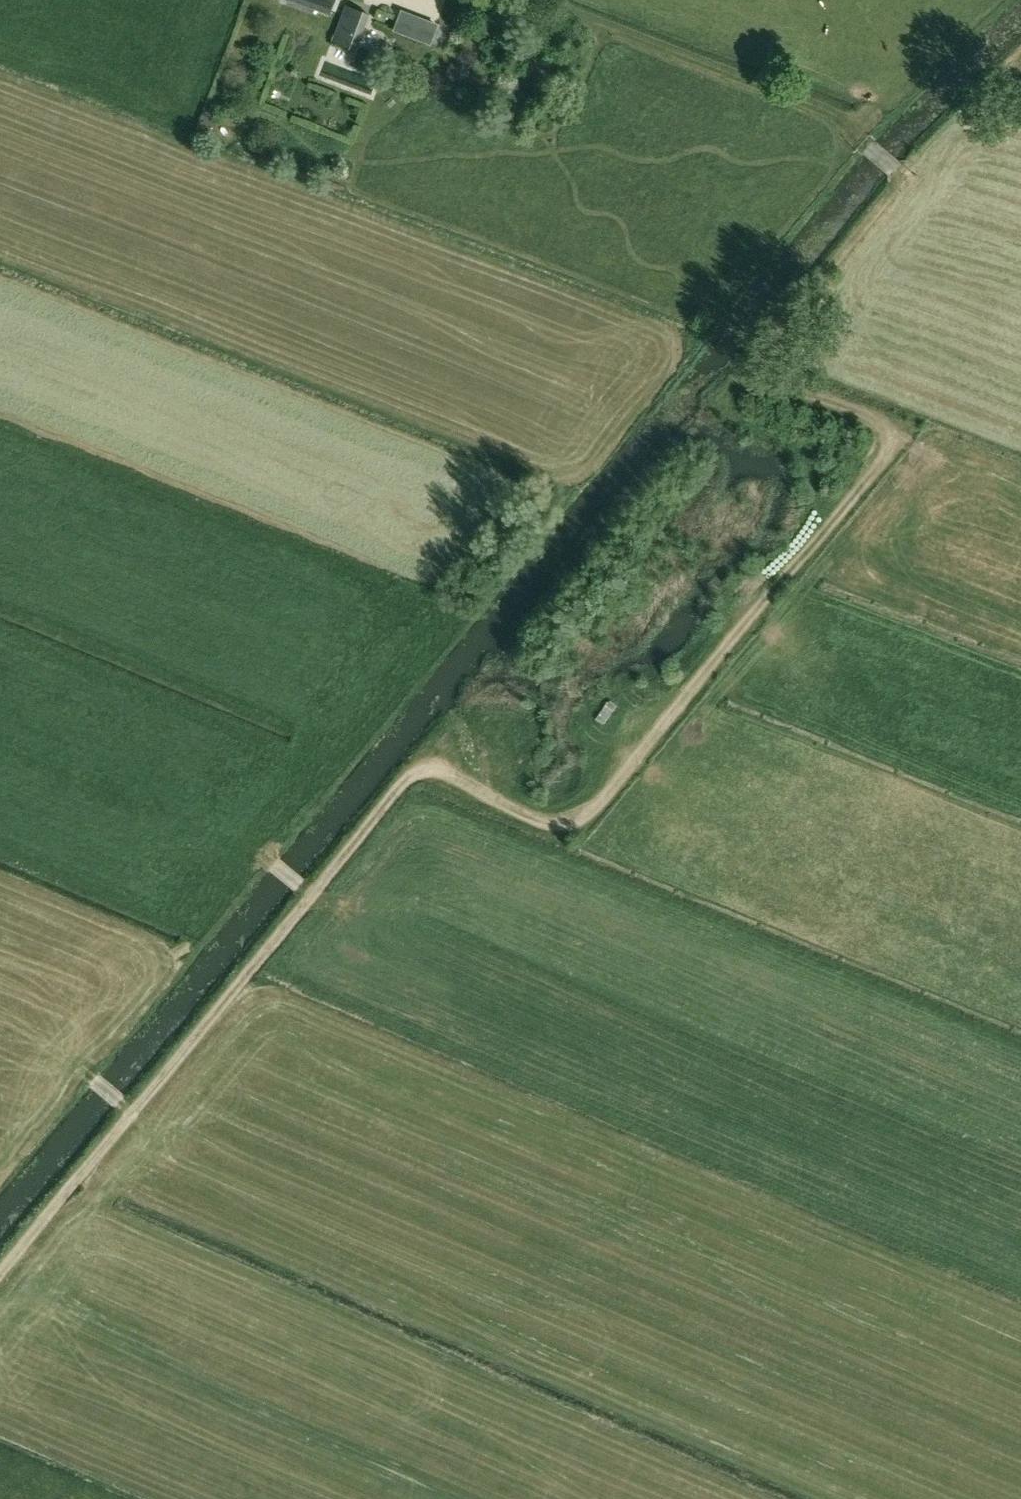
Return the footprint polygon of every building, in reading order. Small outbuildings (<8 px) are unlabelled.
[(328,15),(334,0),(291,0),(328,15)] [(345,4),(330,42),(355,51),(355,50),(376,58),(381,46),(360,37),(369,14),(345,4)] [(419,17),(411,37),(428,44),(436,23),(419,17)]
